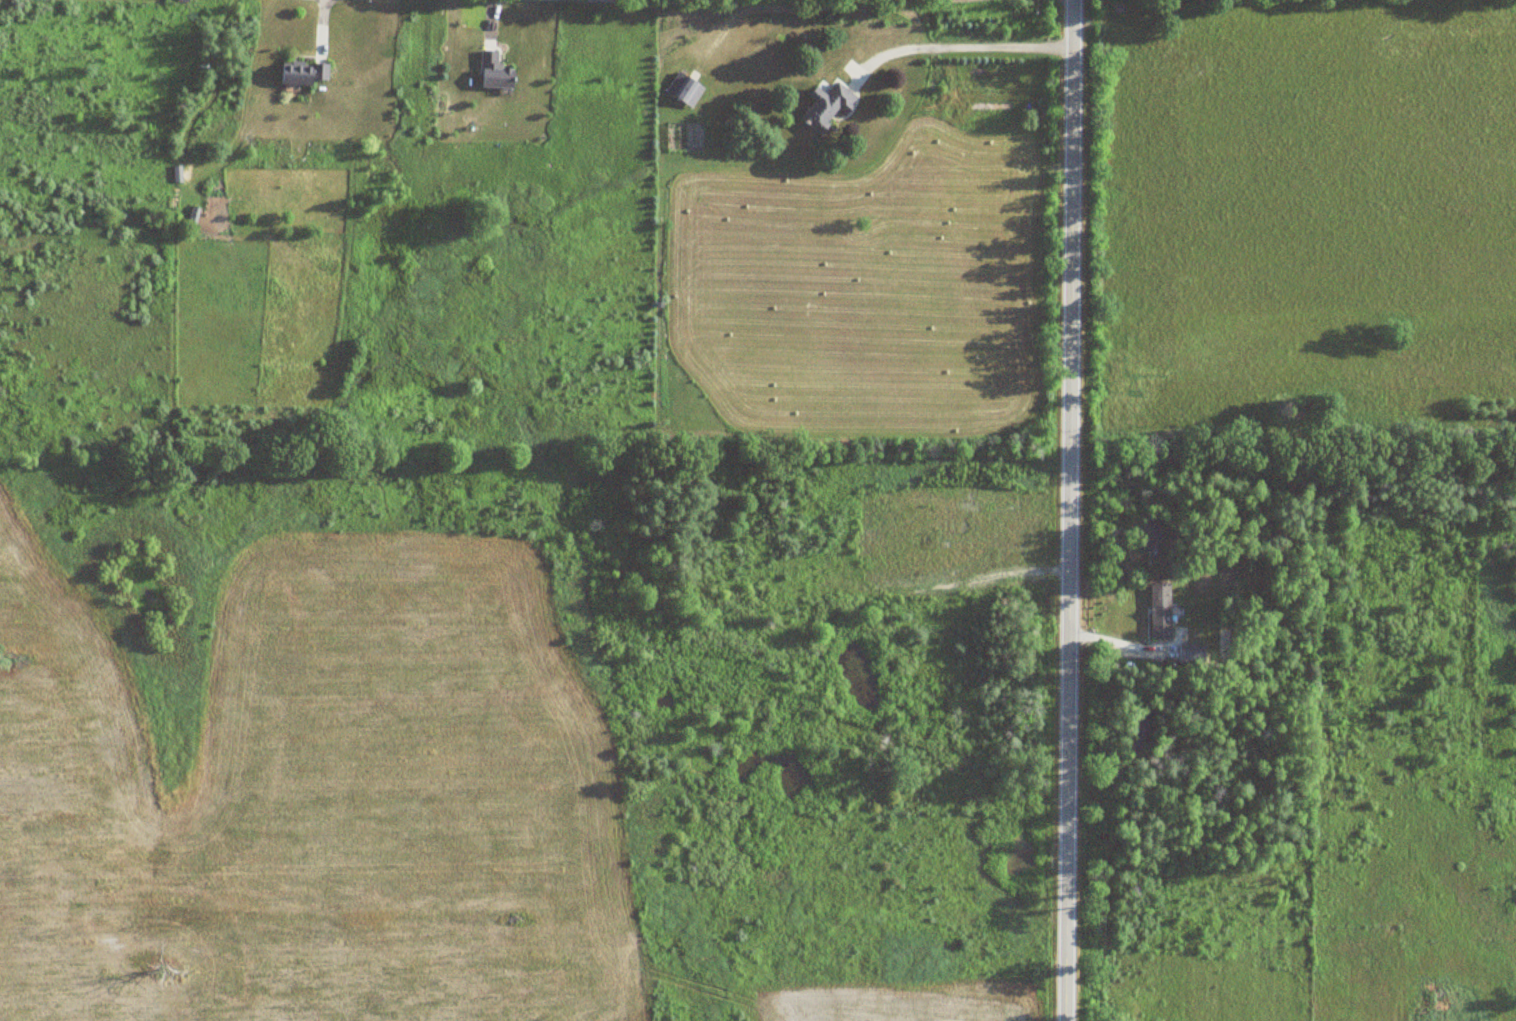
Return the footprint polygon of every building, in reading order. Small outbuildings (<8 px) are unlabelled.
[(482,89),(516,89),(516,69),(500,69),(500,50),(482,50),(482,89)] [(316,86),(316,79),(327,80),(327,64),(283,63),(282,84),(316,86)] [(667,90),(692,107),(706,88),(681,71),(667,90)] [(859,98),(838,83),(828,95),(818,87),(810,97),(816,101),(803,118),(822,133),(841,109),(847,114),(859,98)] [(1172,637),(1172,582),(1151,582),(1151,637),(1172,637)] [(1180,660),(1205,660),(1205,642),(1180,642),(1180,660)]
